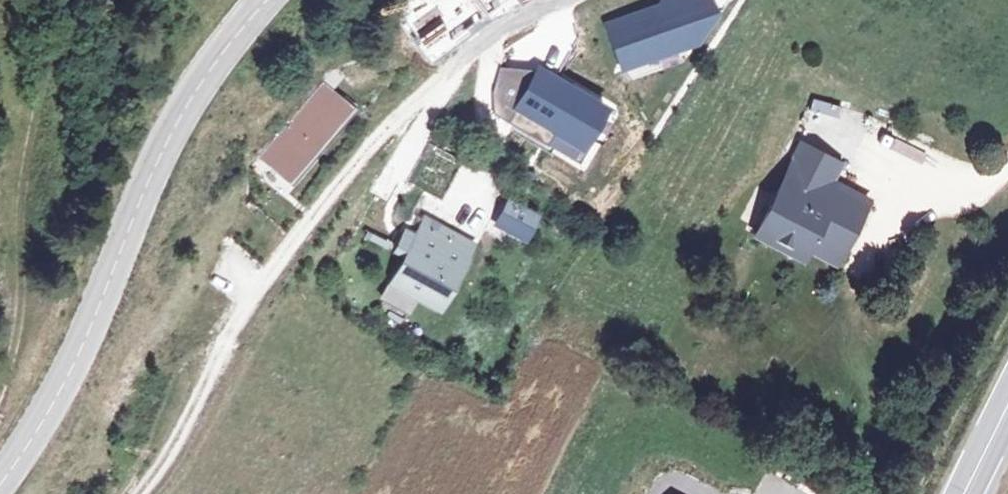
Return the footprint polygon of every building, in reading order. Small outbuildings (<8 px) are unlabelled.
[(606,26),(621,68),(695,41),(713,14),(708,0),(677,0),(606,26)] [(444,57),(459,43),(442,26),(427,39),(444,57)] [(695,41),(621,68),(645,95),(695,41)] [(536,66),(513,108),(555,132),(551,140),(574,152),(602,102),(536,66)] [(321,84),(259,156),(291,183),(353,110),(321,84)] [(842,167),(803,148),(760,232),(807,257),(810,251),(839,267),(871,206),(833,185),(842,167)] [(543,216),(507,198),(495,229),(525,249),(543,216)] [(471,246),(427,221),(394,280),(438,304),(471,246)] [(438,304),(394,280),(378,311),(386,315),(389,311),(402,318),(413,298),(435,310),(438,304)]
